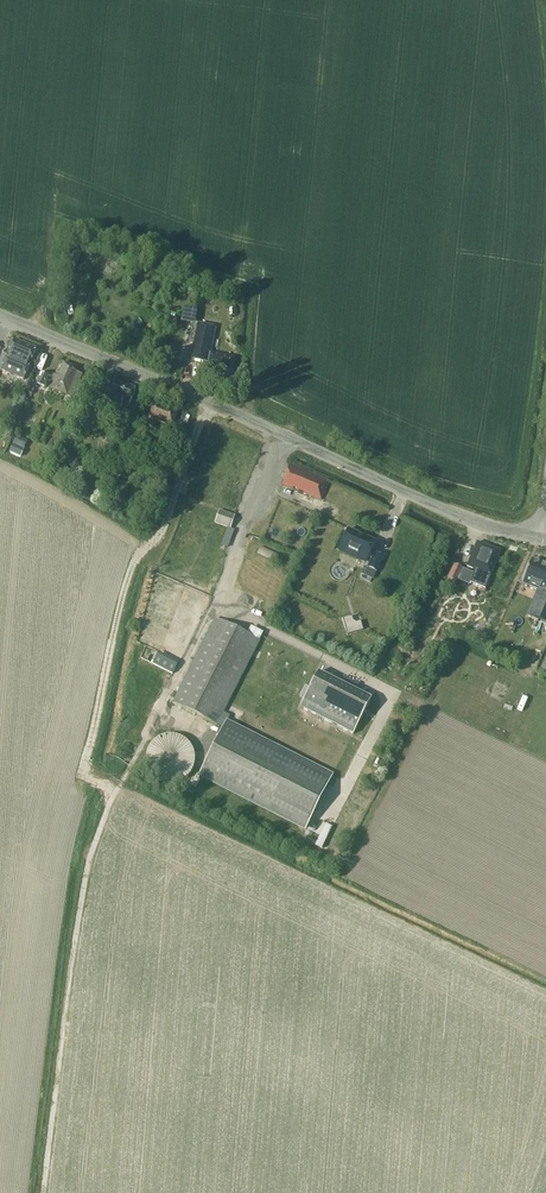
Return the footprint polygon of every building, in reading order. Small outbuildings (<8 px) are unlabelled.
[(187,323),(195,324),(198,311),(190,309),(187,323)] [(229,383),(234,358),(210,353),(216,327),(198,324),(190,359),(205,362),(201,377),(229,383)] [(14,340),(3,366),(1,371),(23,381),(24,377),(35,349),(14,340)] [(73,396),(82,374),(73,371),(75,367),(63,362),(62,366),(59,365),(50,388),(63,394),(64,392),(73,396)] [(49,375),(40,372),(36,383),(44,386),(49,375)] [(129,407),(135,388),(114,381),(108,400),(109,400),(105,410),(118,414),(122,404),(129,407)] [(172,425),(177,413),(153,403),(148,415),(149,416),(145,424),(167,433),(171,424),(172,425)] [(22,453),(27,440),(16,436),(11,448),(22,453)] [(108,476),(108,474),(115,456),(103,452),(100,461),(107,464),(105,469),(99,467),(97,472),(108,476)] [(282,484),(321,499),(328,481),(290,465),(282,484)] [(230,528),(234,516),(219,510),(215,523),(230,528)] [(234,530),(228,528),(221,546),(227,548),(234,530)] [(374,552),(373,554),(370,552),(375,542),(348,529),(340,547),(367,559),(368,557),(371,559),(367,568),(376,572),(383,557),(374,552)] [(475,570),(473,575),(470,583),(485,589),(488,581),(500,551),(476,542),(467,566),(475,570)] [(522,583),(542,592),(543,592),(536,609),(532,618),(545,624),(545,566),(531,560),(522,583)] [(456,582),(463,569),(454,565),(448,578),(456,582)] [(216,725),(259,641),(215,618),(172,703),(216,725)] [(351,624),(344,626),(347,635),(355,632),(354,626),(351,624)] [(159,652),(152,663),(172,674),(178,662),(159,652)] [(318,672),(300,708),(353,735),(371,699),(318,672)] [(332,773),(225,720),(199,774),(307,827),(332,773)] [(177,736),(170,735),(163,736),(157,739),(151,743),(148,749),(146,756),(146,763),(148,770),(151,775),(157,780),(163,783),(170,784),(177,783),(183,780),(188,775),(192,770),(194,763),(194,756),(192,749),(188,743),(183,739),(177,736)]
